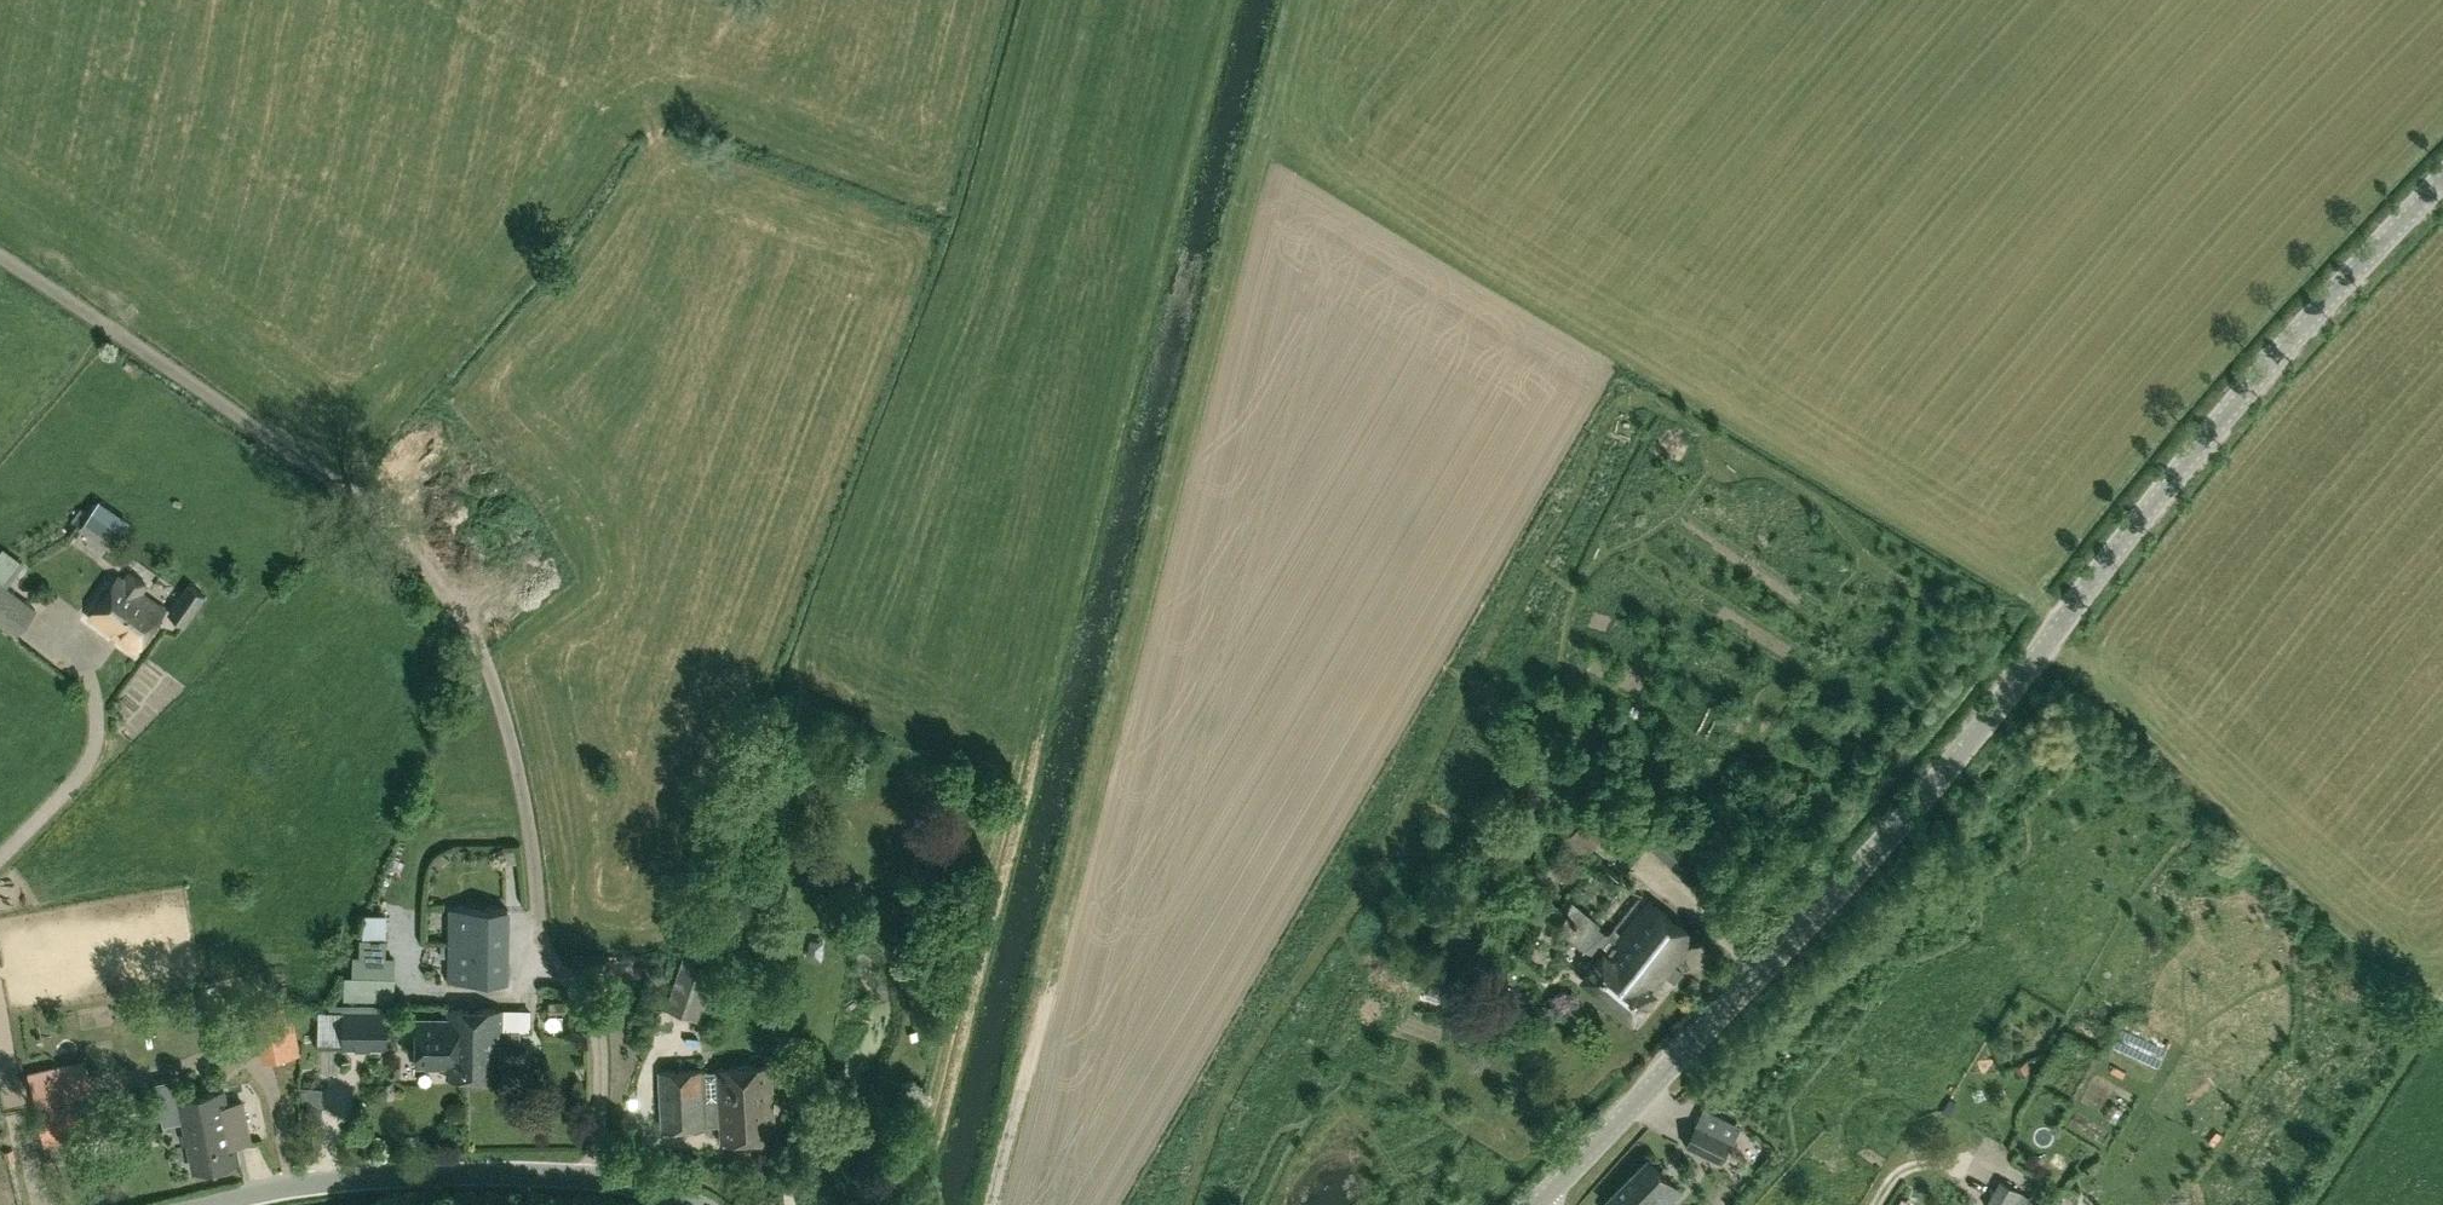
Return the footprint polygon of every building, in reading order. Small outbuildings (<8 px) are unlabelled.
[(121,533),(91,512),(80,527),(110,548),(121,533)] [(122,579),(119,577),(91,618),(136,649),(164,608),(143,593),(150,584),(129,569),(122,579)] [(0,580),(0,621),(18,634),(37,608),(0,580)] [(190,584),(170,612),(186,624),(207,597),(190,584)] [(1601,852),(1550,903),(1581,934),(1632,883),(1601,852)] [(1654,993),(1666,977),(1676,984),(1685,972),(1676,965),(1696,939),(1651,903),(1611,953),(1608,950),(1585,979),(1635,1019),(1655,994),(1654,993)] [(509,908),(449,907),(447,981),(508,982),(509,908)] [(700,1014),(715,968),(682,958),(668,1003),(700,1014)] [(344,997),(394,1000),(395,977),(345,975),(344,997)] [(1468,1023),(1514,1041),(1523,1017),(1477,999),(1468,1023)] [(301,1052),(291,1002),(254,1009),(263,1059),(301,1052)] [(313,1035),(335,1036),(335,1005),(314,1005),(313,1035)] [(448,1008),(448,1017),(448,1019),(417,1018),(416,1066),(446,1067),(446,1077),(464,1077),(465,1043),(460,1043),(461,1009),(448,1008)] [(464,1077),(500,1077),(500,1063),(506,1063),(506,1052),(521,1053),(521,1031),(534,1032),(534,1011),(499,1009),(461,1009),(460,1043),(465,1043),(464,1077)] [(389,1049),(389,1012),(345,1011),(344,1047),(389,1049)] [(103,1132),(87,1065),(86,1058),(28,1071),(45,1145),(103,1132)] [(705,1071),(704,1068),(657,1071),(661,1129),(720,1125),(721,1141),(776,1138),(772,1065),(717,1068),(717,1070),(705,1071)] [(224,1090),(181,1099),(195,1170),(239,1161),(235,1145),(251,1142),(243,1102),(227,1105),(224,1090)] [(1697,1125),(1686,1146),(1722,1163),(1732,1142),(1697,1125)] [(1681,1191),(1649,1160),(1606,1202),(1609,1204),(1667,1204),(1681,1191)] [(2031,1199),(2032,1197),(2000,1180),(1987,1204),(2043,1204),(2031,1199)]
